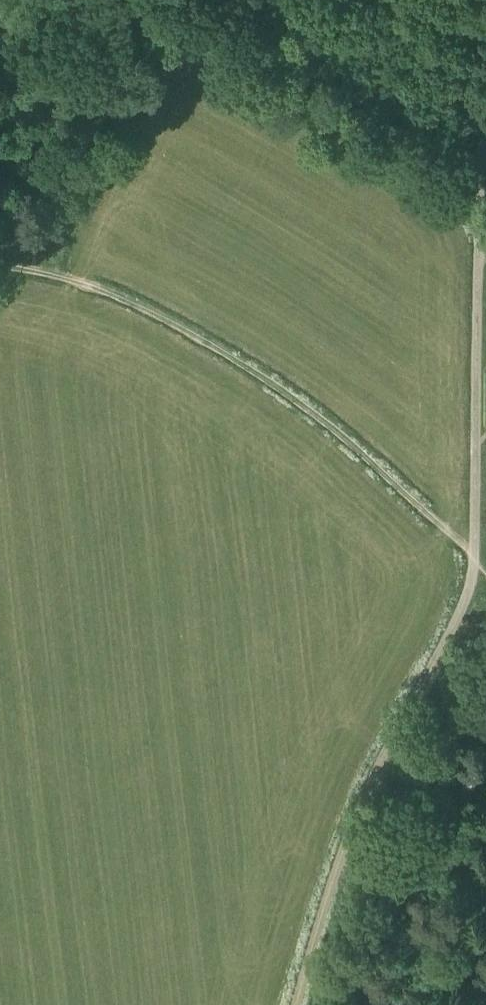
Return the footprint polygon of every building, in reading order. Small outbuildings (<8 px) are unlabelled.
[(485,74),(485,64),(468,54),(463,62),(485,74)]
